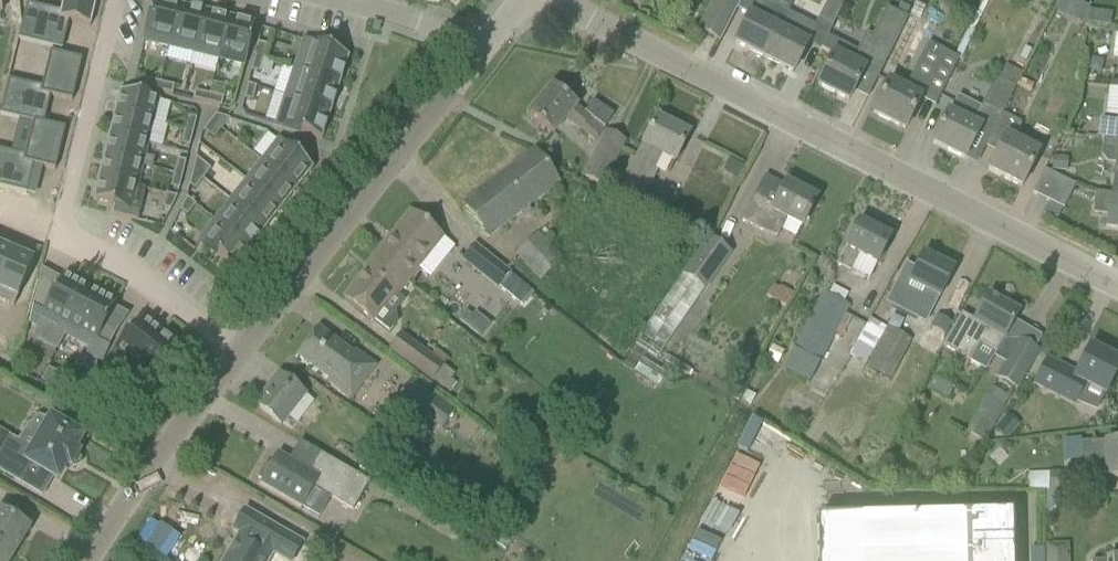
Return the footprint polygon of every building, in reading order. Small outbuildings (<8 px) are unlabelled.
[(96,0),(62,0),(59,11),(26,3),(18,38),(58,48),(64,23),(89,29),(96,0)] [(169,47),(180,4),(162,0),(154,0),(144,41),(169,47)] [(733,0),(714,0),(698,31),(720,42),(739,5),(733,0)] [(735,43),(764,58),(787,13),(793,0),(757,0),(735,43)] [(819,18),(820,18),(833,25),(846,0),(829,0),(819,18)] [(1083,23),(1091,7),(1077,0),(1062,0),(1057,11),(1083,23)] [(169,47),(193,53),(204,10),(180,4),(169,47)] [(897,13),(906,18),(910,10),(901,5),(897,13)] [(193,53),(218,59),(228,16),(204,10),(193,53)] [(1103,26),(1105,13),(1089,11),(1088,23),(1103,26)] [(787,13),(764,58),(793,73),(816,27),(797,18),(787,13)] [(856,51),(827,37),(821,48),(833,55),(818,85),(849,101),(867,65),(881,72),(886,62),(905,25),(885,15),(874,37),(866,32),(856,51)] [(243,65),(254,22),(228,16),(218,59),(243,65)] [(905,25),(886,62),(898,68),(920,25),(908,19),(905,25)] [(295,70),(340,84),(349,56),(304,41),(295,70)] [(254,57),(263,59),(267,45),(258,43),(254,57)] [(939,101),(959,60),(928,44),(905,90),(889,82),(873,113),(905,129),(923,93),(939,101)] [(82,59),(50,51),(41,85),(8,77),(0,111),(0,112),(33,120),(40,122),(46,97),(71,103),(82,59)] [(251,71),(260,73),(263,59),(254,57),(251,71)] [(291,83),(286,97),(331,112),(340,84),(295,70),(291,83)] [(932,143),(965,159),(977,135),(989,141),(990,139),(1002,115),(1003,115),(1015,88),(997,78),(983,105),(982,104),(980,108),(957,96),(955,101),(948,114),(947,114),(932,143)] [(143,88),(158,92),(160,83),(146,80),(144,87),(143,88)] [(160,83),(158,92),(172,95),(172,94),(174,86),(160,83)] [(244,99),(253,101),(256,87),(248,85),(244,99)] [(581,132),(594,142),(604,130),(552,87),(529,114),(556,136),(568,122),(580,132),(581,132)] [(151,123),(157,100),(119,91),(113,114),(151,123)] [(208,100),(209,95),(195,91),(193,99),(193,100),(207,103),(208,100)] [(223,98),(209,95),(208,100),(207,103),(221,107),(222,106),(221,106),(223,98)] [(286,97),(277,125),(322,140),(331,112),(286,97)] [(108,135),(146,144),(151,123),(113,114),(108,135)] [(216,115),(211,122),(221,130),(229,119),(216,115)] [(1021,124),(1003,115),(1002,115),(990,139),(1002,145),(988,171),(1021,188),(1039,154),(1015,142),(1021,124)] [(196,119),(188,117),(184,131),(193,133),(196,119)] [(1104,117),(1101,138),(1117,139),(1117,127),(1117,118),(1104,117)] [(675,162),(688,135),(656,118),(634,162),(631,161),(618,186),(642,198),(656,172),(653,170),(661,154),(675,162)] [(65,128),(40,122),(33,120),(24,155),(0,149),(0,186),(23,191),(29,166),(54,172),(65,128)] [(214,139),(221,130),(211,122),(203,131),(214,139)] [(189,147),(193,133),(184,131),(181,145),(189,147)] [(601,187),(624,143),(606,134),(583,177),(601,187)] [(103,156),(141,166),(146,144),(108,135),(103,156)] [(263,161),(298,188),(314,168),(279,141),(263,161)] [(535,151),(463,204),(487,236),(558,182),(535,151)] [(98,178),(136,187),(141,166),(103,156),(98,178)] [(1053,171),(1067,172),(1068,158),(1054,157),(1053,171)] [(197,158),(196,158),(192,172),(203,180),(211,170),(197,158)] [(174,174),(182,176),(186,162),(177,160),(174,174)] [(732,160),(726,172),(738,179),(744,167),(732,160)] [(247,181),(282,208),(298,188),(263,161),(247,181)] [(1044,171),(1042,174),(1033,194),(1064,209),(1075,186),(1044,171)] [(189,186),(194,190),(203,180),(192,172),(189,186)] [(179,190),(182,176),(174,174),(170,188),(179,190)] [(98,178),(92,200),(115,206),(112,215),(137,221),(145,190),(136,187),(98,178)] [(231,201),(266,229),(282,208),(247,181),(231,201)] [(769,235),(778,218),(786,222),(801,229),(816,200),(785,184),(774,207),(755,197),(743,221),(769,235)] [(1112,194),(1112,195),(1096,193),(1094,207),(1107,209),(1105,228),(1117,229),(1117,195),(1112,194)] [(166,195),(162,209),(170,211),(177,197),(166,195)] [(186,198),(180,211),(187,217),(196,206),(186,198)] [(215,221),(250,249),(266,229),(231,201),(215,221)] [(397,275),(408,284),(444,239),(410,212),(374,256),(376,258),(376,259),(379,261),(378,262),(396,276),(397,275)] [(199,241),(234,269),(250,249),(215,221),(199,241)] [(853,271),(862,253),(878,261),(890,237),(858,221),(836,266),(852,274),(853,271)] [(561,260),(539,235),(516,254),(539,280),(561,260)] [(708,238),(632,341),(654,356),(674,324),(670,322),(696,285),(705,291),(731,254),(708,238)] [(473,247),(462,262),(496,288),(497,288),(517,304),(528,290),(507,274),(473,247)] [(0,248),(0,285),(13,254),(0,248)] [(18,299),(34,262),(13,254),(0,285),(0,291),(18,299)] [(923,254),(892,315),(906,323),(914,306),(931,314),(954,270),(923,254)] [(376,259),(344,298),(375,323),(376,322),(388,332),(396,323),(395,312),(389,308),(408,284),(397,275),(396,276),(378,262),(379,261),(376,259)] [(65,335),(89,290),(63,276),(47,307),(34,300),(29,322),(38,327),(41,322),(65,335)] [(774,286),(769,299),(790,306),(795,293),(774,286)] [(116,333),(103,326),(115,304),(89,290),(65,335),(90,348),(88,353),(102,360),(116,333)] [(850,307),(822,293),(792,349),(821,364),(850,307)] [(988,295),(974,321),(962,314),(943,347),(970,362),(981,344),(996,352),(1019,312),(988,295)] [(460,318),(466,323),(472,316),(466,311),(460,318)] [(938,350),(948,333),(951,326),(936,317),(922,341),(938,350)] [(177,346),(141,318),(106,363),(119,373),(122,368),(145,386),(165,360),(167,361),(177,348),(176,347),(177,346)] [(870,319),(851,355),(868,364),(867,367),(889,379),(910,341),(870,319)] [(318,327),(297,355),(329,379),(328,381),(342,390),(351,397),(362,383),(375,366),(355,351),(354,353),(318,327)] [(389,350),(433,381),(444,389),(455,375),(399,335),(389,350)] [(1019,340),(997,379),(1018,391),(1040,351),(1019,340)] [(772,345),(766,358),(778,364),(784,351),(772,345)] [(1046,390),(1074,405),(1085,384),(1105,394),(1117,369),(1117,362),(1089,347),(1074,377),(1046,362),(1034,384),(1046,390)] [(942,371),(932,387),(947,396),(957,380),(942,371)] [(281,425),(285,419),(289,415),(293,409),(296,405),(305,394),(279,374),(255,405),(281,425)] [(413,378),(399,397),(442,429),(455,410),(413,378)] [(73,381),(66,393),(83,400),(88,389),(73,381)] [(992,386),(971,427),(989,436),(1010,396),(992,386)] [(745,391),(740,400),(749,406),(754,397),(745,391)] [(1009,416),(997,430),(1008,439),(1020,425),(1009,416)] [(82,437),(74,432),(78,426),(62,417),(59,423),(50,418),(32,450),(0,432),(0,471),(20,483),(31,464),(57,480),(66,466),(70,468),(78,454),(74,452),(82,437)] [(771,455),(779,428),(751,419),(742,445),(771,455)] [(1112,443),(1105,443),(1105,441),(1081,442),(1081,456),(1093,456),(1093,478),(1106,478),(1117,478),(1117,443),(1112,443)] [(262,481),(260,484),(301,508),(314,488),(353,511),(369,483),(321,454),(310,472),(277,454),(269,468),(265,466),(258,479),(262,481)] [(1030,474),(1030,491),(1048,492),(1048,475),(1030,474)] [(1080,474),(1051,474),(1051,492),(1081,492),(1080,474)] [(1047,492),(1047,514),(1050,514),(1069,498),(1069,493),(1047,492)] [(302,543),(245,510),(232,531),(239,535),(236,541),(235,540),(223,560),(269,560),(276,554),(287,560),(292,560),(302,543)] [(13,554),(29,528),(10,517),(0,511),(0,547),(13,554)] [(817,519),(818,560),(1012,560),(1011,515),(817,519)] [(13,554),(0,547),(0,560),(9,560),(13,554)]
